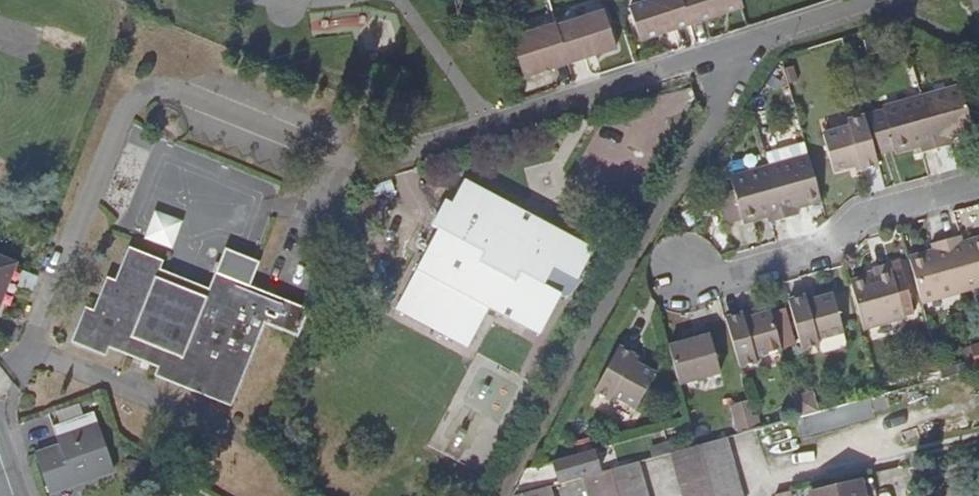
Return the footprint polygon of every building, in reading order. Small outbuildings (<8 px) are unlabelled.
[(688,26),(679,0),(654,0),(627,9),(638,43),(688,26)] [(688,26),(741,9),(738,0),(679,0),(688,26)] [(554,28),(565,65),(614,50),(603,13),(554,28)] [(521,79),(565,65),(554,28),(553,26),(509,40),(521,79)] [(970,132),(967,119),(962,102),(959,91),(920,102),(933,151),(948,147),(946,139),(970,132)] [(962,102),(967,119),(977,116),(972,100),(962,102)] [(920,155),(933,151),(920,102),(881,113),(893,154),(909,150),(917,148),(920,155)] [(879,158),(893,154),(881,113),(867,117),(879,158)] [(855,175),(875,169),(862,121),(846,125),(848,131),(821,139),(831,175),(853,169),(855,175)] [(911,158),(920,155),(917,148),(909,150),(911,158)] [(805,158),(766,169),(780,217),(796,213),(793,205),(816,199),(805,158)] [(768,221),(780,217),(766,169),(728,180),(731,191),(716,195),(724,222),(739,218),(740,221),(765,213),(768,221)] [(374,189),(393,182),(392,175),(372,182),(374,189)] [(445,232),(439,228),(396,310),(466,348),(488,308),(538,335),(569,277),(576,280),(593,249),(527,213),(465,179),(453,203),(459,207),(445,232)] [(393,182),(374,189),(376,195),(395,190),(393,182)] [(432,225),(439,228),(445,232),(459,207),(453,203),(446,199),(432,225)] [(957,292),(978,286),(978,242),(961,247),(959,239),(943,243),(957,292)] [(918,303),(957,292),(943,243),(930,247),(932,255),(907,261),(918,303)] [(164,261),(151,256),(128,246),(120,265),(114,279),(107,276),(93,309),(85,306),(70,342),(105,355),(109,346),(138,357),(141,359),(159,366),(156,374),(231,404),(265,322),(299,335),(310,307),(250,284),(257,267),(260,261),(256,259),(226,248),(216,271),(209,287),(205,296),(158,276),(161,267),(164,261)] [(11,270),(0,265),(0,297),(11,270)] [(205,296),(209,287),(166,270),(161,267),(158,276),(205,296)] [(847,286),(860,332),(902,320),(889,267),(870,272),(872,280),(847,286)] [(784,302),(798,351),(815,347),(817,353),(843,345),(829,295),(807,301),(806,296),(784,302)] [(747,321),(755,319),(753,312),(745,314),(747,321)] [(722,321),(736,370),(754,365),(752,359),(778,352),(768,315),(755,319),(747,321),(745,314),(722,321)] [(665,350),(675,388),(717,376),(705,333),(687,338),(689,344),(681,346),(665,350)] [(978,367),(978,344),(971,346),(966,348),(972,369),(978,367)] [(616,349),(589,395),(606,405),(611,397),(633,410),(652,377),(633,366),(636,360),(616,349)] [(916,365),(933,361),(931,349),(913,354),(916,365)] [(796,418),(815,413),(810,395),(791,401),(796,418)] [(55,420),(85,414),(83,404),(53,410),(55,420)] [(739,434),(752,430),(745,404),(731,408),(739,434)] [(34,462),(46,495),(58,495),(111,477),(90,419),(50,433),(59,457),(52,460),(50,456),(34,462)] [(666,455),(678,495),(736,495),(720,440),(692,448),(666,455)] [(591,452),(550,464),(555,485),(595,473),(591,452)] [(579,480),(583,495),(641,495),(632,465),(596,475),(579,480)] [(805,493),(806,495),(871,495),(867,479),(805,493)]
